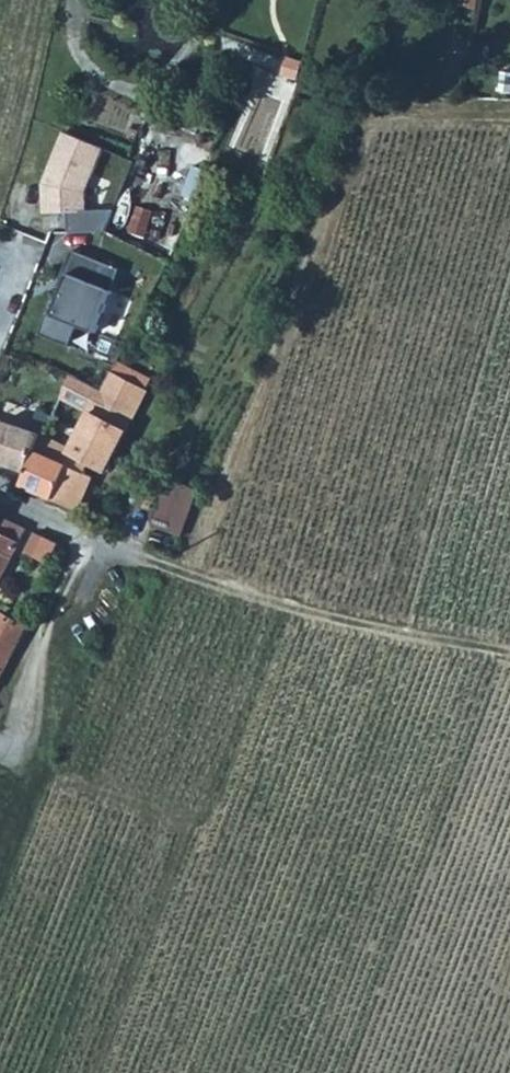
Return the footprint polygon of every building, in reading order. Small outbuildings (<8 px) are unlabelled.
[(481,11),(484,0),(454,0),(453,4),(481,11)] [(65,210),(67,230),(103,228),(113,207),(85,209),(84,191),(105,148),(65,131),(39,183),(40,201),(41,212),(52,211),(65,210)] [(78,324),(95,331),(120,267),(71,248),(63,271),(68,273),(52,313),(47,311),(39,333),(70,345),(78,324)] [(102,389),(69,372),(60,394),(92,410),(74,451),(41,437),(41,438),(40,440),(27,471),(20,484),(36,491),(76,509),(91,475),(83,472),(88,461),(104,469),(145,389),(111,372),(102,389)] [(40,440),(39,439),(40,435),(0,422),(0,462),(27,471),(40,440)] [(168,487),(165,524),(192,526),(195,489),(168,487)] [(23,528),(0,518),(0,574),(23,528)] [(32,557),(47,564),(57,542),(42,536),(32,557)] [(18,622),(0,613),(0,667),(21,628),(18,622)]
